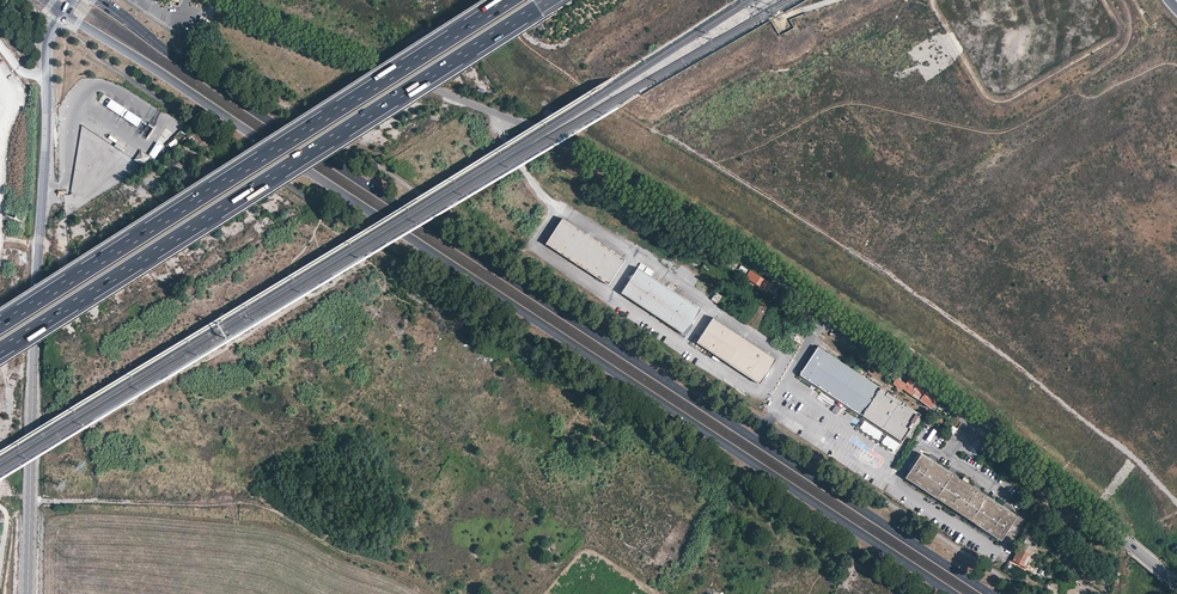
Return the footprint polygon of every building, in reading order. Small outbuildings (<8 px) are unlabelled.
[(154,125),(111,97),(105,107),(136,127),(135,131),(146,138),(154,125)] [(117,143),(115,146),(122,151),(126,145),(111,135),(109,138),(117,143)] [(175,138),(169,144),(172,148),(179,141),(175,138)] [(157,142),(149,154),(155,158),(163,145),(157,142)] [(150,167),(155,158),(140,150),(135,160),(150,167)] [(562,218),(546,244),(608,284),(625,259),(562,218)] [(680,226),(671,221),(668,224),(678,230),(680,226)] [(744,275),(748,270),(741,265),(737,271),(744,275)] [(638,268),(621,293),(684,334),(700,309),(638,268)] [(770,282),(751,270),(747,277),(766,289),(770,282)] [(717,304),(722,297),(716,292),(711,300),(717,304)] [(817,315),(801,302),(798,306),(808,314),(804,319),(811,324),(817,315)] [(776,358),(713,317),(697,343),(759,384),(776,358)] [(880,387),(818,346),(799,374),(862,415),(902,441),(906,435),(910,438),(923,416),(880,387)] [(897,377),(894,382),(902,389),(903,388),(916,398),(923,388),(910,378),(906,383),(897,377)] [(937,400),(923,388),(916,398),(920,400),(931,408),(937,400)] [(836,405),(831,411),(838,415),(842,409),(836,405)] [(947,434),(951,437),(956,429),(952,426),(947,434)] [(921,454),(906,477),(1000,539),(1015,516),(921,454)] [(1038,480),(1015,461),(1013,463),(1035,483),(1036,481),(1043,487),(1044,485),(1038,480)] [(1012,465),(1009,468),(1044,504),(1048,499),(1041,492),(1042,491),(1037,486),(1036,487),(1012,465)] [(214,477),(199,466),(190,476),(205,488),(214,477)] [(188,485),(184,482),(177,491),(180,492),(185,486),(186,487),(188,485)] [(1055,515),(1064,523),(1068,519),(1074,524),(1078,519),(1057,504),(1054,508),(1058,511),(1055,515)] [(1034,549),(1022,542),(1012,559),(1025,566),(1034,549)]
